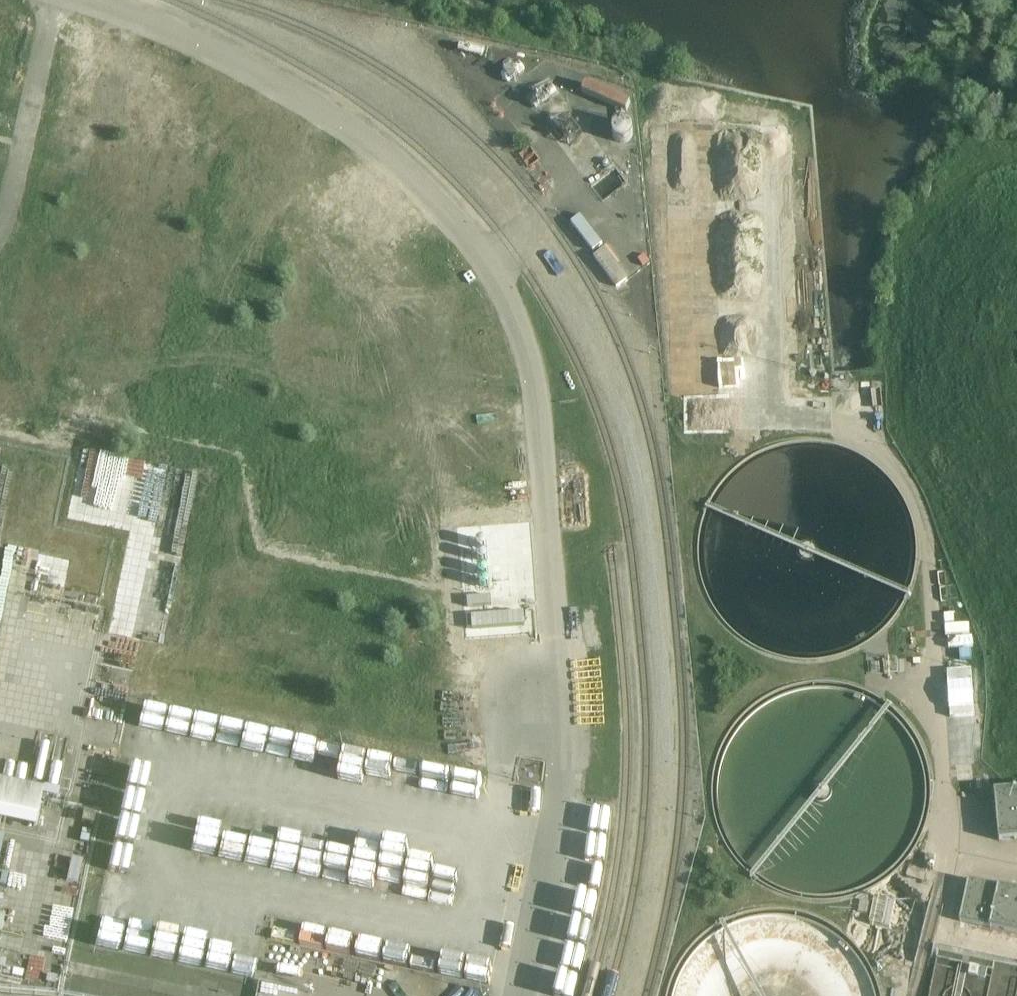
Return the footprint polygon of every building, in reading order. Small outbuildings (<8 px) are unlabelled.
[(613,133),(613,134),(613,135),(614,137),(615,139),(616,140),(617,141),(618,142),(621,143),(623,143),(625,143),(626,143),(629,141),(630,140),(632,139),(633,137),(633,136),(634,134),(634,132),(634,131),(634,129),(633,128),(632,126),(630,124),(629,124),(628,123),(626,122),(624,122),(622,122),(621,122),(618,123),(617,125),(615,126),(614,127),(614,129),(613,131),(613,133)] [(571,222),(593,251),(602,244),(580,215),(571,222)] [(593,257),(617,288),(628,279),(605,248),(593,257)] [(35,828),(43,789),(0,781),(0,820),(35,828)] [(994,791),(998,840),(1016,839),(1016,789),(994,791)] [(73,808),(70,820),(81,823),(81,821),(93,824),(95,815),(83,812),(83,811),(73,808)] [(18,850),(12,881),(26,884),(32,853),(18,850)] [(1016,933),(1016,890),(968,880),(959,921),(1016,933)]
